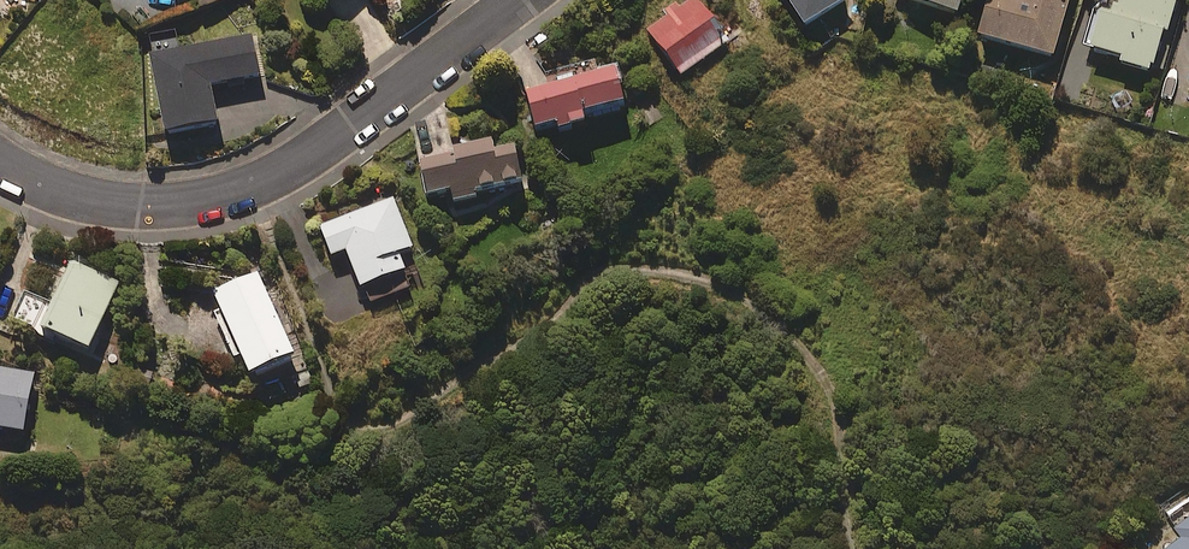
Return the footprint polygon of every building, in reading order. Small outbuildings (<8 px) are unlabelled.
[(698,0),(694,0),(649,35),(686,82),(733,46),(698,0)] [(811,37),(854,9),(849,0),(787,0),(811,37)] [(908,8),(965,24),(971,0),(910,0),(908,8)] [(1027,2),(1018,0),(1000,0),(988,47),(1059,66),(1077,0),(1028,0),(1027,2)] [(1123,15),(1119,13),(1116,24),(1108,22),(1097,59),(1127,67),(1125,73),(1155,81),(1156,76),(1163,78),(1186,0),(1128,0),(1123,15)] [(265,84),(256,42),(154,62),(171,144),(223,134),(215,94),(265,84)] [(532,96),(539,136),(563,132),(565,141),(592,136),(590,122),(630,115),(623,80),(532,96)] [(499,160),(496,148),(449,158),(450,163),(424,169),(432,206),(456,201),(458,208),(529,193),(521,156),(499,160)] [(418,256),(397,201),(322,229),(335,262),(350,256),(365,297),(410,281),(403,262),(418,256)] [(123,286),(71,266),(55,307),(28,297),(16,330),(95,360),(123,286)] [(302,367),(261,278),(210,302),(240,367),(246,364),(257,388),(302,367)] [(0,371),(0,436),(28,440),(38,377),(0,371)]
